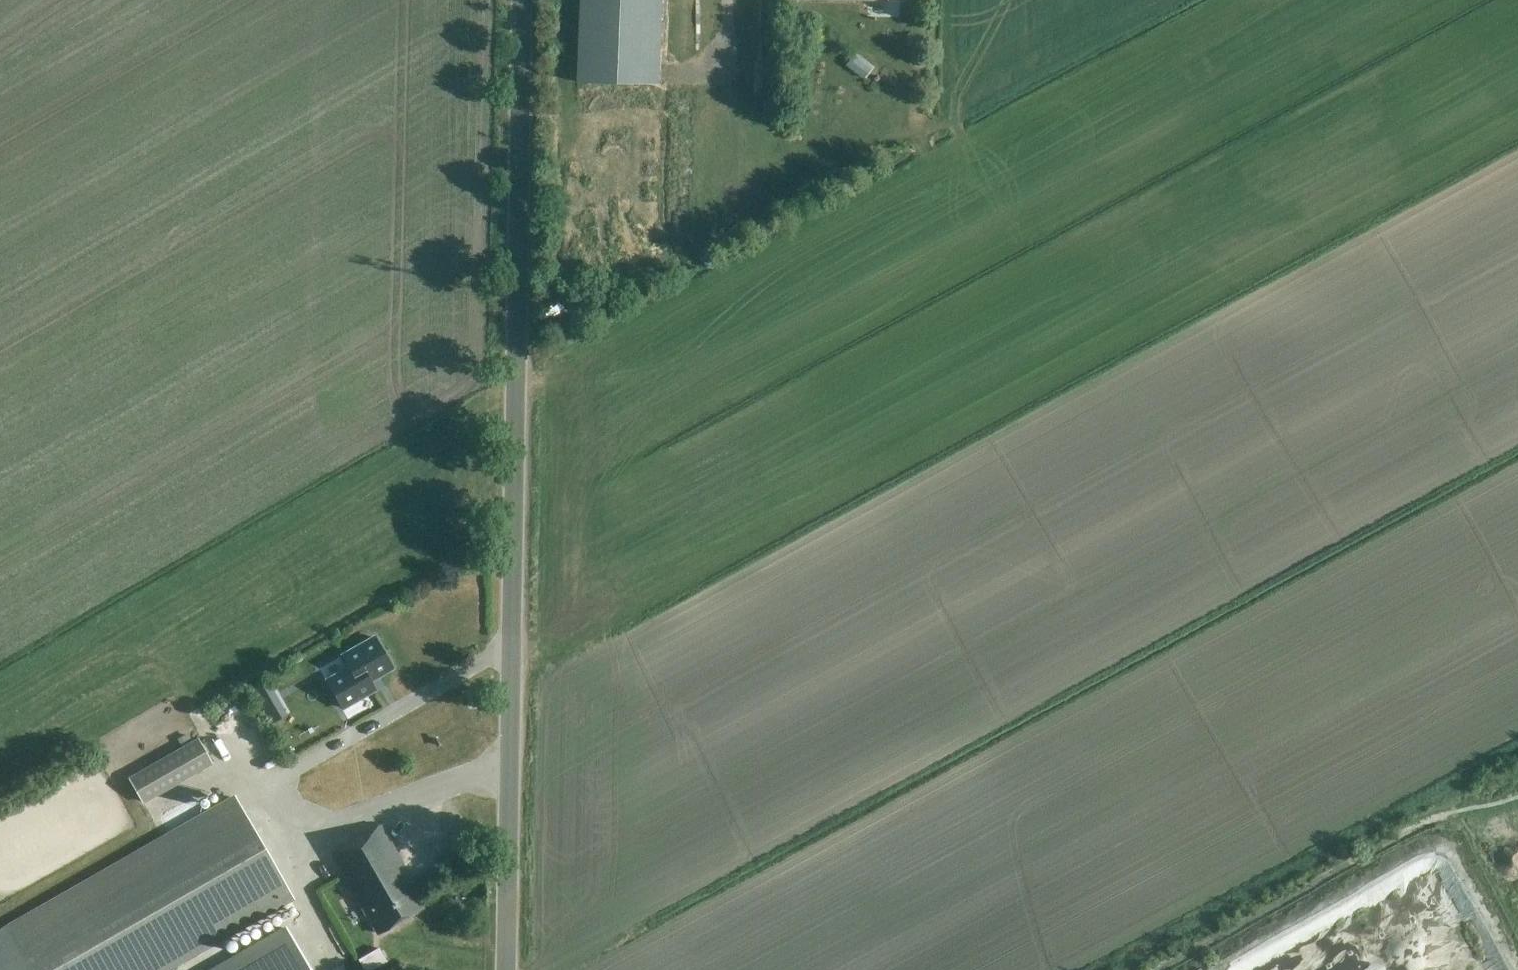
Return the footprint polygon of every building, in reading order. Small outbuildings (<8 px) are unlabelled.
[(578,82),(658,84),(662,0),(582,0),(578,82)] [(692,40),(691,20),(681,21),(681,40),(692,40)] [(856,63),(849,70),(863,82),(870,75),(856,63)] [(369,680),(391,667),(374,637),(341,656),(348,668),(326,681),(341,708),(374,689),(369,680)] [(366,704),(344,716),(347,723),(370,711),(366,704)] [(211,760),(198,738),(128,778),(140,801),(211,760)] [(5,927),(0,930),(0,969),(168,969),(174,967),(289,900),(230,795),(115,862),(5,927)] [(378,825),(329,853),(376,934),(424,906),(410,880),(405,883),(396,865),(400,864),(378,825)] [(286,934),(282,927),(208,969),(307,969),(286,934)]
